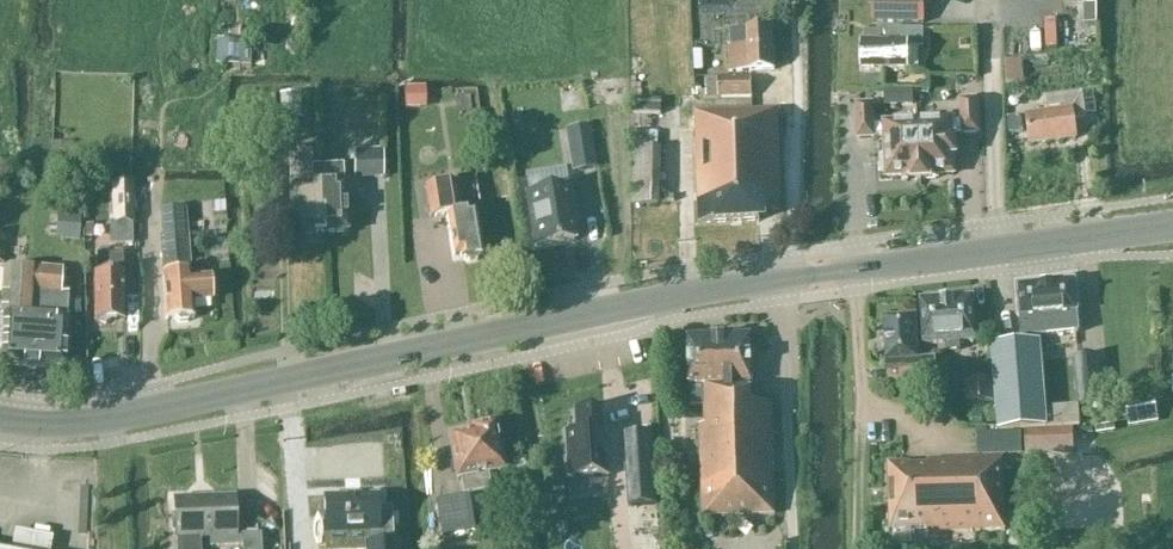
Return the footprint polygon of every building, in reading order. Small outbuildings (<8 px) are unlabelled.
[(925,0),(873,0),(873,23),(925,22),(925,0)] [(1080,5),(1084,27),(1097,25),(1094,3),(1080,5)] [(774,71),(773,28),(748,29),(748,31),(730,32),(731,47),(729,47),(730,73),(774,71)] [(195,84),(243,86),(245,30),(197,29),(195,84)] [(923,31),(907,31),(886,31),(886,43),(862,43),(862,70),(908,71),(908,49),(923,49),(923,31)] [(751,98),(751,79),(707,79),(707,99),(751,98)] [(786,101),(785,85),(758,86),(759,102),(786,101)] [(426,109),(425,88),(404,89),(405,110),(426,109)] [(300,119),(300,94),(280,94),(280,120),(300,119)] [(1030,145),(1076,139),(1073,119),(1085,117),(1082,94),(1045,98),(1047,114),(1026,116),(1030,145)] [(951,121),(918,123),(921,181),(937,180),(937,176),(954,175),(953,157),(956,157),(955,141),(952,141),(952,134),(963,134),(963,135),(979,134),(977,101),(961,102),(962,121),(951,122),(951,121)] [(873,106),(857,107),(859,140),(875,139),(875,138),(885,137),(886,157),(880,158),(881,174),(887,173),(887,178),(905,177),(905,182),(921,181),(918,123),(885,125),(874,126),(873,106)] [(780,212),(777,112),(695,114),(699,225),(761,224),(761,213),(780,212)] [(590,124),(564,128),(570,172),(596,168),(590,124)] [(659,133),(635,132),(634,204),(660,205),(661,148),(658,148),(659,133)] [(383,178),(382,150),(354,151),(355,179),(383,178)] [(291,236),(323,235),(322,213),(321,213),(320,187),(319,187),(319,181),(312,181),(311,169),(312,169),(311,157),(288,157),(289,187),(288,187),(291,236)] [(322,213),(323,235),(347,234),(345,185),(342,186),(341,168),(312,169),(311,169),(312,181),(319,181),(319,187),(320,187),(321,213),(322,213)] [(133,225),(132,184),(110,185),(111,225),(133,225)] [(461,262),(484,257),(476,212),(460,214),(456,184),(425,189),(430,218),(447,216),(453,257),(460,256),(461,262)] [(568,189),(526,195),(534,249),(573,243),(570,225),(574,224),(568,189)] [(210,278),(191,279),(191,273),(186,209),(162,211),(164,238),(162,238),(165,275),(163,275),(166,321),(194,319),(193,303),(212,302),(210,278)] [(124,257),(122,257),(121,250),(112,251),(112,257),(109,257),(109,250),(94,250),(94,275),(93,275),(94,323),(124,322),(123,276),(124,276),(124,257)] [(5,286),(0,365),(0,367),(64,370),(67,322),(65,322),(66,298),(61,297),(62,273),(33,271),(33,272),(6,270),(5,286)] [(1078,313),(1075,282),(1017,287),(1020,319),(1022,318),(1024,338),(1078,334),(1077,329),(1076,313),(1078,313)] [(1003,320),(1014,320),(1014,292),(1003,292),(1003,320)] [(975,342),(973,300),(921,303),(924,345),(975,342)] [(917,317),(885,319),(889,385),(937,382),(935,359),(920,360),(917,317)] [(753,406),(750,338),(688,340),(690,408),(705,408),(706,427),(700,427),(702,518),(775,516),(772,405),(753,406)] [(1040,343),(992,347),(999,433),(1047,429),(1040,343)] [(1104,404),(1099,355),(1073,357),(1078,406),(1104,404)] [(991,381),(964,383),(966,404),(993,402),(991,381)] [(574,435),(564,436),(567,481),(607,478),(603,412),(573,413),(574,435)] [(488,476),(503,473),(494,426),(472,430),(473,434),(448,439),(456,482),(460,481),(463,497),(491,491),(488,476)] [(1073,430),(1025,431),(1025,455),(1073,454),(1073,430)] [(627,437),(630,505),(658,504),(654,436),(627,437)] [(912,465),(888,466),(890,530),(927,529),(927,534),(1005,531),(1003,460),(928,463),(927,467),(912,467),(912,465)] [(377,497),(323,499),(325,536),(366,534),(366,548),(398,548),(397,543),(392,544),(391,509),(377,510),(377,497)] [(234,500),(174,502),(173,541),(176,540),(176,548),(201,548),(200,539),(207,539),(208,548),(240,548),(241,548),(259,548),(259,536),(234,537),(234,500)] [(471,524),(467,501),(436,506),(440,529),(471,524)] [(52,539),(15,532),(11,548),(50,548),(52,539)]
